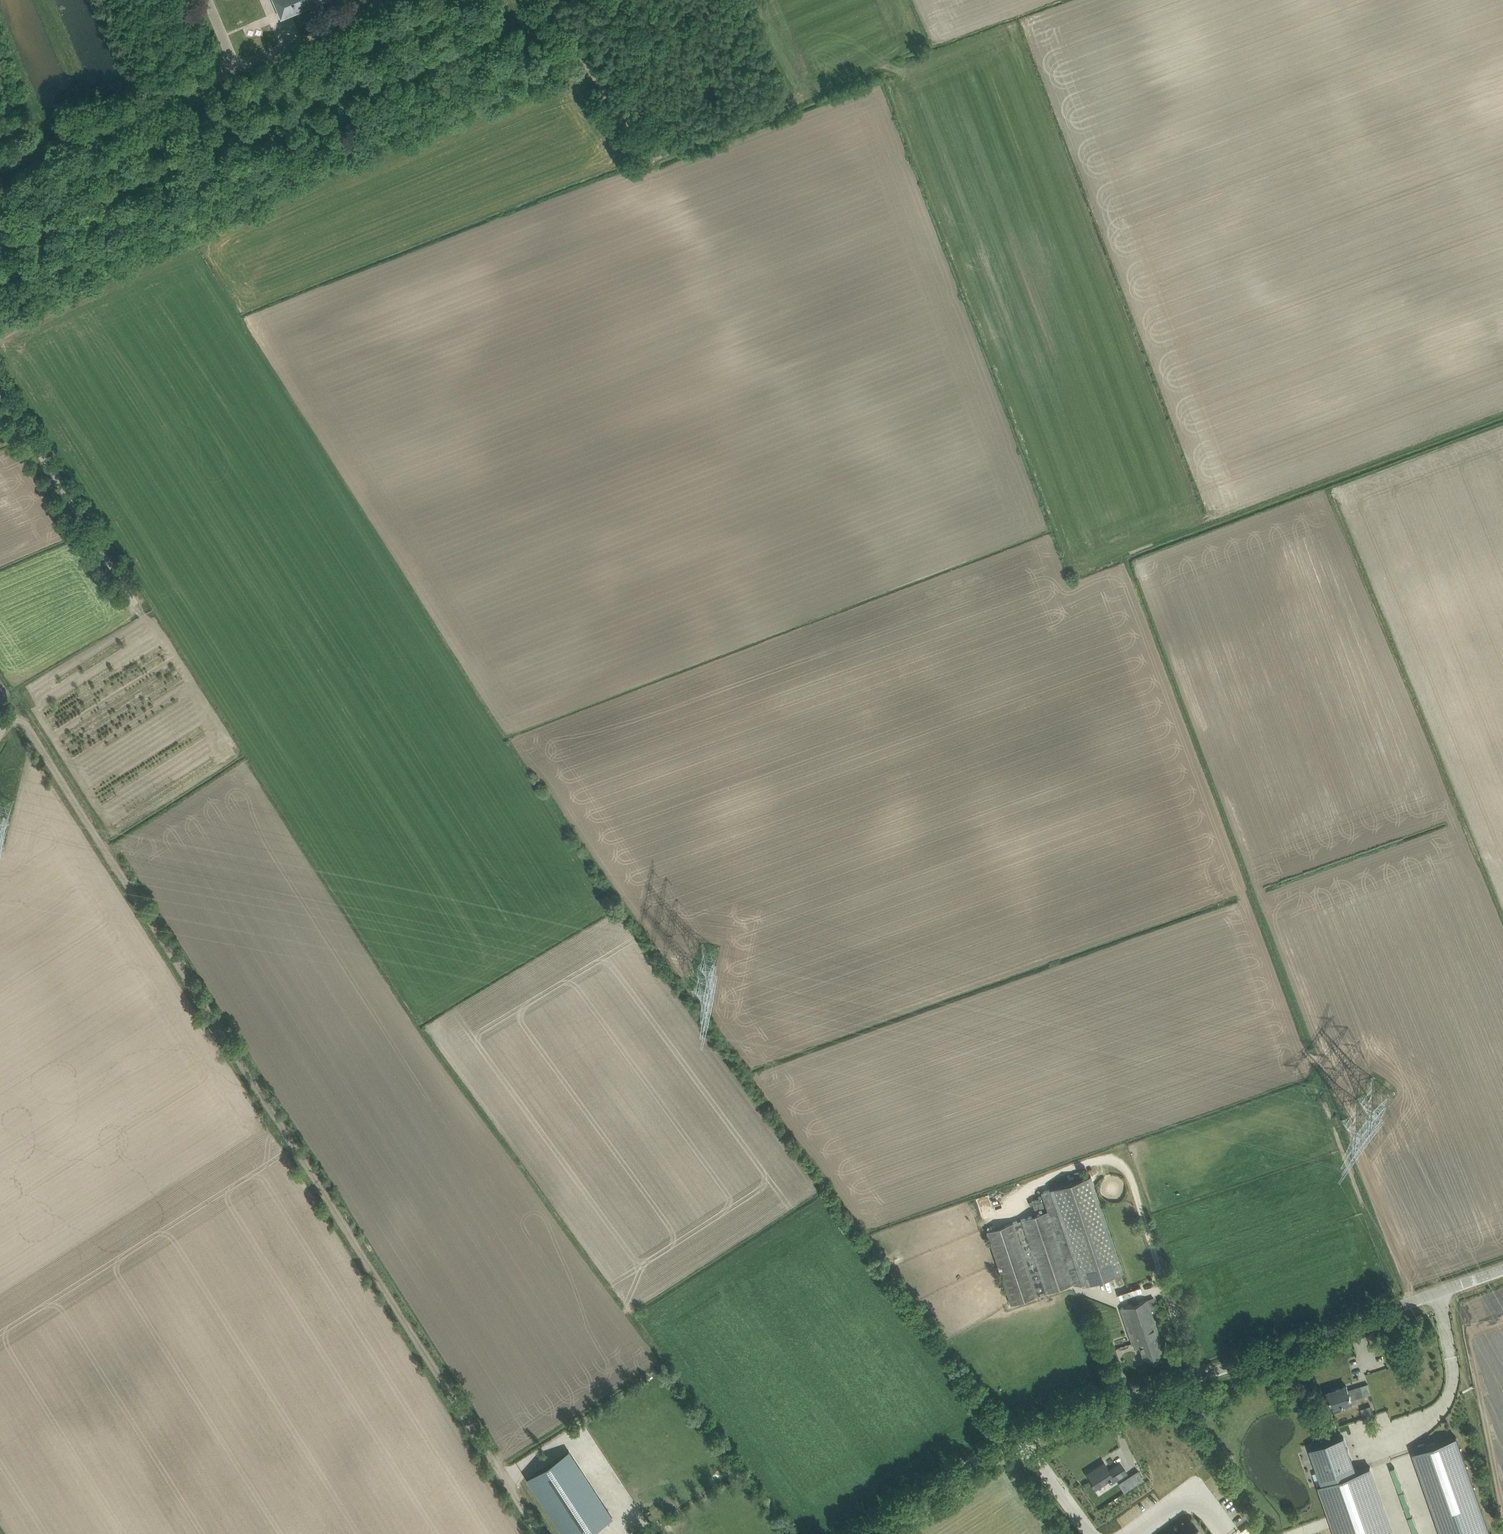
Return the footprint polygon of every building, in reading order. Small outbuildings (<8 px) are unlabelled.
[(282,17),(323,0),(274,0),(282,17)] [(51,666),(60,662),(58,657),(48,661),(51,666)] [(1050,1189),(1041,1192),(1048,1211),(1049,1211),(1049,1212),(1072,1282),(1081,1279),(1083,1286),(1124,1272),(1091,1176),(1050,1189)] [(1007,1210),(1024,1200),(1021,1195),(1004,1204),(1007,1210)] [(1048,1211),(987,1231),(1011,1304),(1073,1284),(1072,1282),(1049,1212),(1049,1211),(1048,1211)] [(1148,1300),(1121,1308),(1127,1329),(1132,1343),(1138,1341),(1140,1347),(1144,1359),(1162,1353),(1156,1335),(1159,1334),(1156,1325),(1154,1320),(1152,1312),(1148,1300)] [(1112,1365),(1120,1362),(1116,1349),(1108,1351),(1112,1365)] [(1364,1395),(1361,1386),(1348,1390),(1347,1386),(1328,1392),(1334,1412),(1345,1408),(1343,1404),(1352,1401),(1351,1399),(1364,1395)] [(1369,1404),(1359,1407),(1361,1416),(1372,1413),(1369,1404)] [(1356,1472),(1344,1437),(1311,1448),(1323,1483),(1319,1485),(1336,1533),(1393,1533),(1370,1467),(1356,1472)] [(1414,1452),(1437,1517),(1443,1533),(1490,1533),(1489,1531),(1479,1503),(1456,1437),(1414,1452)] [(569,1450),(527,1478),(564,1533),(587,1533),(612,1517),(569,1450)] [(1109,1470),(1104,1462),(1087,1474),(1095,1487),(1109,1479),(1111,1483),(1127,1473),(1120,1463),(1109,1470)] [(1143,1479),(1136,1470),(1117,1483),(1123,1492),(1143,1479)] [(1411,1494),(1404,1495),(1405,1508),(1412,1508),(1411,1494)] [(1409,1510),(1402,1512),(1409,1532),(1415,1530),(1409,1510)]
